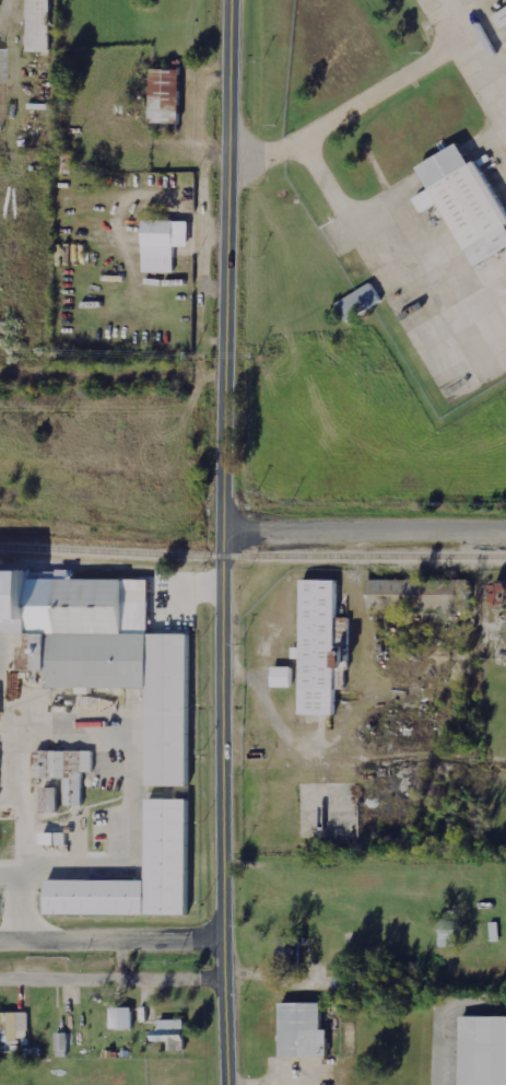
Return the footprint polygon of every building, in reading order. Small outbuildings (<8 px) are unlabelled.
[(30,51),(55,52),(56,0),(31,0),(30,51)] [(7,131),(8,49),(0,49),(0,131),(7,131)] [(185,70),(156,70),(156,124),(185,124),(185,70)] [(428,186),(411,197),(420,212),(435,202),(473,265),(505,244),(505,227),(454,142),(415,165),(428,186)] [(194,222),(149,220),(147,273),(178,274),(179,247),(194,247),(194,222)] [(369,282),(334,304),(344,320),(380,300),(369,282)] [(43,635),(43,688),(145,688),(145,785),(192,785),(192,632),(146,632),(146,580),(67,580),(67,570),(0,570),(0,635),(43,635)] [(298,581),(296,716),(331,718),(332,581),(298,581)] [(364,611),(464,611),(464,581),(364,581),(364,611)] [(297,688),(297,668),(276,667),(276,688),(297,688)] [(47,813),(62,813),(62,795),(70,795),(70,806),(87,806),(87,773),(96,773),(97,752),(40,751),(39,782),(47,782),(47,813)] [(145,796),(145,879),(44,879),(44,915),(187,914),(187,796),(145,796)] [(70,834),(48,834),(48,845),(70,846),(70,834)] [(461,948),(461,922),(444,922),(444,948),(461,948)] [(275,1059),(323,1059),(323,1030),(318,1030),(318,1004),(275,1004),(275,1059)] [(137,1008),(115,1009),(115,1030),(137,1030),(137,1008)] [(21,1030),(31,1030),(30,1013),(2,1013),(2,1053),(22,1053),(21,1030)] [(456,1018),(455,1084),(505,1084),(505,1019),(456,1018)] [(156,1042),(173,1043),(173,1051),(185,1052),(185,1042),(189,1042),(190,1021),(162,1020),(162,1030),(156,1030),(156,1042)] [(59,1057),(72,1057),(71,1034),(58,1034),(59,1057)]
